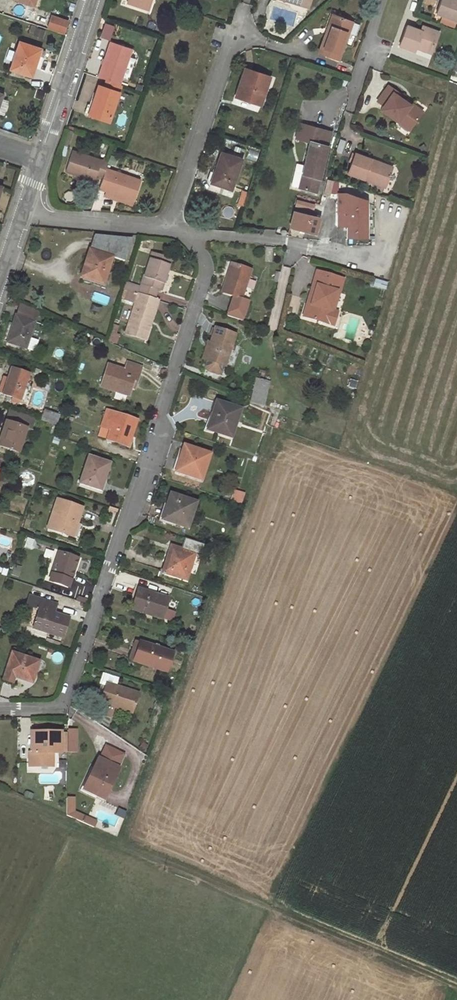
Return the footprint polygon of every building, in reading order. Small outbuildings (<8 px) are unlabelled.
[(127,3),(147,10),(150,0),(128,0),(127,3)] [(446,16),(456,20),(456,0),(440,0),(435,13),(446,16)] [(337,59),(347,32),(351,22),(332,15),(318,52),(337,59)] [(67,22),(51,16),(48,25),(64,31),(67,22)] [(453,27),(456,20),(446,16),(443,23),(453,27)] [(358,25),(351,22),(347,32),(354,34),(358,25)] [(414,50),(415,47),(417,43),(431,49),(437,32),(422,27),(420,32),(407,26),(400,45),(414,50)] [(110,42),(98,77),(107,81),(119,84),(130,49),(110,42)] [(11,69),(29,75),(32,66),(34,67),(38,55),(40,49),(20,43),(11,69)] [(430,52),(431,49),(417,43),(415,47),(430,52)] [(244,69),(236,93),(249,98),(248,101),(260,104),(269,77),(244,69)] [(119,84),(107,81),(105,88),(98,85),(88,115),(107,122),(120,85),(119,84)] [(380,110),(398,123),(399,120),(411,128),(421,112),(410,104),(408,106),(397,98),(400,95),(387,87),(377,101),(383,106),(380,110)] [(409,131),(411,128),(399,120),(398,123),(409,131)] [(310,142),(299,188),(315,192),(326,147),(332,148),(335,134),(299,124),(296,138),(310,142)] [(68,130),(62,147),(67,148),(72,132),(68,130)] [(96,175),(102,177),(105,168),(107,163),(102,161),(72,151),(66,172),(93,181),(96,175)] [(221,152),(211,183),(230,189),(241,159),(229,155),(221,152)] [(353,154),(347,173),(384,187),(390,171),(370,164),(371,160),(353,154)] [(391,168),(371,160),(370,164),(390,171),(391,168)] [(102,177),(98,189),(106,191),(132,200),(139,179),(105,168),(102,177)] [(327,181),(324,193),(330,194),(332,182),(327,181)] [(132,200),(106,191),(105,196),(131,205),(132,200)] [(348,236),(365,236),(365,200),(344,193),(338,193),(338,226),(348,225),(348,236)] [(297,200),(295,207),(314,212),(316,205),(297,200)] [(290,227),(300,229),(305,230),(314,233),(318,218),(294,212),(290,227)] [(93,237),(89,250),(111,257),(123,261),(130,240),(93,237)] [(80,277),(90,280),(102,284),(106,272),(111,257),(89,250),(80,277)] [(140,287),(139,290),(138,294),(154,299),(157,290),(160,291),(170,259),(151,254),(140,287)] [(231,264),(221,293),(240,299),(250,270),(231,264)] [(306,303),(302,317),(326,323),(336,292),(338,293),(343,279),(316,271),(311,285),(315,286),(310,304),(306,303)] [(102,284),(101,288),(104,289),(109,273),(106,272),(102,284)] [(311,285),(306,303),(310,304),(315,286),(311,285)] [(151,307),(155,308),(158,301),(154,299),(138,294),(129,291),(127,291),(124,300),(134,304),(125,333),(145,340),(150,323),(146,321),(151,307)] [(333,311),(338,293),(336,292),(326,323),(332,325),(337,312),(333,311)] [(19,304),(16,316),(33,322),(36,311),(19,304)] [(100,307),(90,304),(89,309),(99,313),(100,307)] [(146,321),(150,323),(155,308),(151,307),(146,321)] [(34,350),(37,340),(28,338),(33,322),(16,316),(7,343),(34,350)] [(41,324),(33,322),(28,338),(37,340),(41,324)] [(113,325),(108,340),(116,343),(119,335),(115,334),(118,327),(113,325)] [(211,343),(206,360),(207,360),(223,366),(224,366),(229,350),(234,335),(215,329),(210,343),(211,343)] [(202,359),(206,360),(211,343),(210,343),(208,342),(202,359)] [(236,351),(229,350),(224,366),(231,368),(236,351)] [(221,373),(223,366),(207,360),(204,367),(205,369),(207,371),(217,374),(219,374),(221,373)] [(128,395),(130,388),(132,383),(136,384),(141,367),(126,362),(124,370),(108,365),(101,387),(128,395)] [(5,394),(15,398),(20,399),(22,390),(25,383),(28,374),(11,369),(8,380),(10,380),(5,394)] [(254,379),(253,383),(268,388),(269,382),(254,379)] [(253,383),(248,402),(264,406),(268,388),(253,383)] [(214,420),(210,431),(234,439),(243,409),(216,401),(210,418),(214,420)] [(45,409),(42,420),(56,425),(59,414),(45,409)] [(10,410),(6,422),(26,428),(32,430),(35,418),(10,410)] [(107,410),(102,426),(111,429),(107,439),(131,447),(139,421),(107,410)] [(5,433),(0,446),(18,452),(26,428),(6,422),(3,433),(5,433)] [(183,445),(178,461),(181,462),(178,472),(204,480),(212,454),(183,445)] [(80,483),(103,491),(112,463),(89,456),(80,483)] [(172,470),(178,472),(181,462),(178,461),(176,460),(172,470)] [(228,489),(225,498),(232,500),(235,491),(228,489)] [(232,500),(240,503),(244,494),(235,491),(232,500)] [(170,494),(167,504),(168,504),(163,520),(191,529),(199,503),(170,494)] [(58,500),(48,528),(70,535),(73,525),(72,525),(73,521),(77,522),(81,507),(58,500)] [(159,519),(163,520),(168,504),(167,504),(164,503),(159,519)] [(171,545),(162,573),(187,581),(196,553),(171,545)] [(49,582),(69,589),(80,558),(59,551),(49,582)] [(138,588),(132,609),(162,618),(168,598),(138,588)] [(61,592),(61,595),(81,601),(82,597),(73,595),(72,596),(61,592)] [(40,609),(34,628),(62,636),(67,618),(53,613),(46,611),(48,602),(30,596),(27,606),(40,609)] [(56,605),(48,602),(46,611),(53,613),(56,605)] [(128,659),(133,660),(140,642),(134,641),(128,659)] [(140,642),(133,660),(133,661),(167,672),(174,651),(159,647),(156,646),(140,641),(140,642)] [(12,653),(6,672),(13,675),(13,676),(31,682),(38,661),(12,653)] [(106,683),(100,703),(131,713),(137,693),(106,683)] [(30,750),(30,764),(52,764),(52,753),(60,753),(60,752),(60,733),(36,732),(36,741),(33,741),(33,750),(30,750)] [(84,789),(88,791),(103,797),(117,768),(99,759),(91,775),(84,789)] [(81,787),(84,789),(91,775),(88,773),(81,787)] [(87,817),(84,823),(93,827),(95,821),(87,817)]
